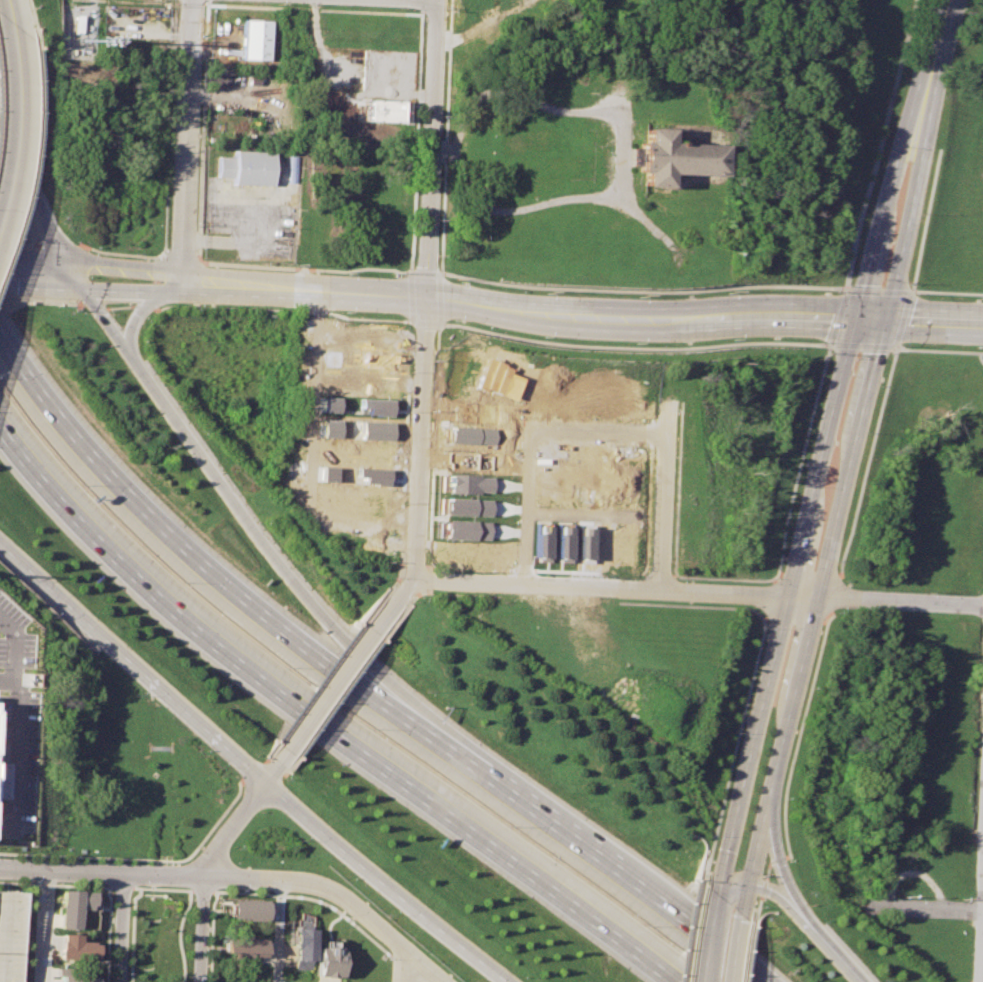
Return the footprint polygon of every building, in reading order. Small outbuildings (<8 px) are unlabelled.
[(240,20),(268,21),(267,62),(239,61),(240,20)] [(362,98),(406,101),(405,122),(360,120),(362,98)] [(635,168),(636,137),(640,137),(642,124),(674,124),(673,139),(719,140),(718,170),(672,170),(671,183),(639,182),(640,169),(635,168)] [(216,155),(231,156),(232,149),(272,150),(271,185),(231,184),(231,176),(216,176),(216,155)] [(324,411),(325,396),(340,398),(339,412),(324,411)] [(359,407),(360,399),(391,400),(391,415),(367,414),(367,407),(359,407)] [(446,494),(483,496),(484,479),(446,477),(446,494)] [(444,539),(445,521),(489,523),(489,540),(444,539)] [(534,556),(535,533),(538,533),(538,525),(550,525),(548,561),(538,561),(538,557),(534,556)] [(555,557),(556,533),(559,533),(559,525),(571,525),(569,562),(559,561),(559,557),(555,557)] [(23,891),(20,981),(0,981),(0,890),(23,891)] [(58,924),(59,890),(93,891),(92,904),(89,904),(88,908),(77,908),(76,925),(58,924)] [(230,901),(266,902),(265,924),(229,922),(230,901)] [(289,968),(308,969),(309,929),(290,928),(289,968)] [(63,934),(81,935),(80,941),(98,942),(97,959),(62,957),(63,934)] [(225,937),(262,939),(261,960),(224,958),(225,937)] [(315,946),(314,977),(338,978),(339,947),(315,946)] [(96,977),(96,981),(61,981),(61,976),(57,975),(58,967),(90,968),(90,976),(96,977)]
